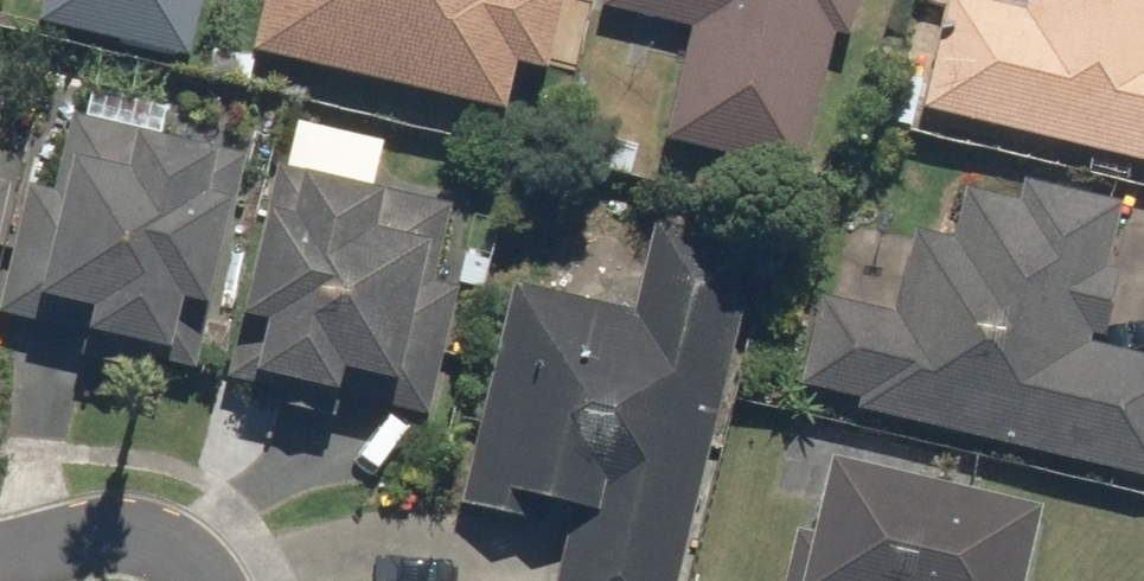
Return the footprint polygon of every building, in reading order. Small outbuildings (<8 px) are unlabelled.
[(176,64),(192,0),(34,0),(27,27),(176,64)] [(240,61),(491,119),(502,72),(535,79),(554,0),(254,0),(240,61)] [(791,187),(826,41),(843,45),(854,0),(595,0),(592,11),(680,32),(651,154),(791,187)] [(907,114),(1143,171),(1143,0),(1016,0),(1014,9),(975,0),(934,0),(907,114)] [(237,160),(160,141),(167,111),(83,91),(76,121),(62,118),(44,196),(16,189),(0,257),(0,326),(74,344),(68,368),(172,420),(237,160)] [(273,122),(210,385),(244,420),(241,430),(322,423),(327,404),(419,426),(451,291),(426,285),(444,209),(365,190),(376,146),(273,122)] [(1143,489),(1143,365),(1093,353),(1111,277),(1096,273),(1112,206),(1015,183),(1010,204),(955,191),(943,241),(906,232),(885,316),(812,299),(787,404),(1143,489)] [(751,248),(647,223),(625,315),(503,286),(449,513),(558,539),(548,580),(671,580),(751,248)] [(774,580),(1008,580),(1023,517),(808,469),(792,539),(784,537),(774,580)]
